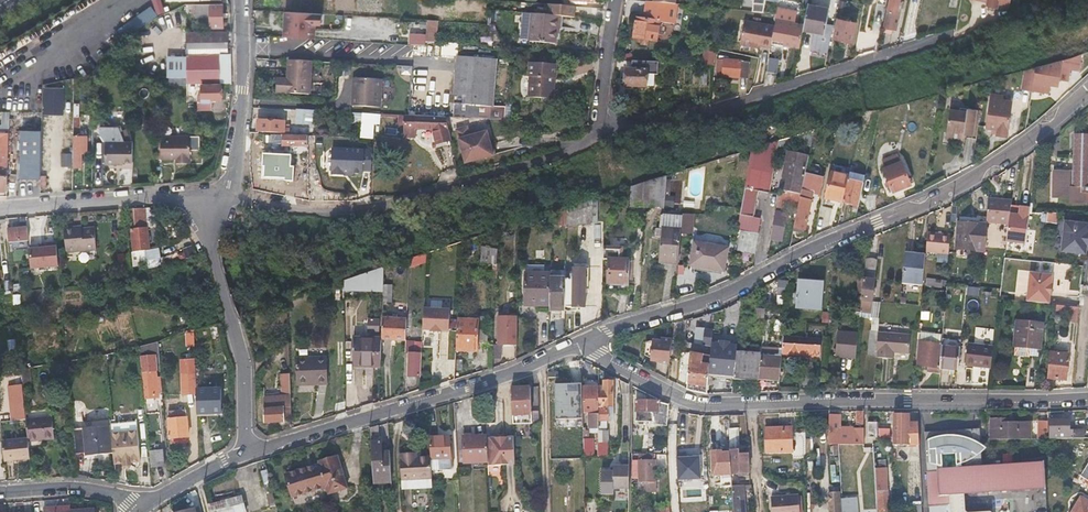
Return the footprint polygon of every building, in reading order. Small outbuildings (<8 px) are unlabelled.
[(753,12),(764,13),(766,0),(779,3),(779,0),(754,0),(753,12)] [(883,33),(891,34),(895,17),(892,16),(895,0),(890,0),(883,33)] [(222,4),(186,5),(186,11),(195,11),(195,21),(210,21),(210,27),(223,27),(222,4)] [(815,28),(814,32),(825,34),(830,8),(808,4),(804,26),(815,28)] [(548,5),(547,16),(560,17),(574,18),(575,7),(548,5)] [(316,15),(286,13),(284,37),(314,39),(315,25),(316,15)] [(529,39),(531,15),(523,14),(521,41),(529,41),(529,39)] [(560,28),(560,17),(547,16),(531,15),(529,39),(556,41),(556,34),(557,28),(560,28)] [(657,42),(660,22),(637,18),(634,39),(642,40),(649,41),(657,42)] [(856,22),(838,19),(834,38),(852,41),(856,22)] [(774,28),(772,40),(784,42),(783,46),(800,49),(803,30),(804,26),(775,21),(774,28)] [(436,22),(427,22),(427,32),(426,43),(435,43),(436,22)] [(743,22),(739,45),(757,48),(770,50),(771,44),(772,40),(774,28),(743,22)] [(186,32),(186,56),(218,55),(226,55),(226,32),(186,32)] [(444,44),(443,55),(454,56),(455,45),(444,44)] [(706,54),(705,65),(714,66),(715,54),(706,54)] [(218,55),(186,56),(186,83),(191,83),(218,83),(218,55)] [(1079,71),(1086,73),(1087,65),(1087,57),(1083,56),(1079,71)] [(492,108),(496,62),(458,58),(454,104),(492,108)] [(778,60),(770,59),(768,72),(777,73),(778,60)] [(309,94),(311,61),(288,60),(287,78),(279,78),(278,92),(309,94)] [(1042,64),(1036,88),(1050,91),(1053,82),(1063,84),(1067,70),(1055,67),(1057,60),(1042,64)] [(658,63),(632,61),(632,70),(626,70),(626,86),(646,87),(646,86),(654,86),(654,75),(658,75),(658,63)] [(718,77),(739,80),(741,64),(720,62),(718,77)] [(750,65),(741,64),(739,80),(748,81),(750,65)] [(550,81),(555,81),(556,67),(529,65),(528,79),(530,79),(529,99),(549,100),(550,81)] [(186,86),(186,78),(169,78),(169,86),(186,86)] [(354,80),(352,107),(380,109),(381,82),(354,80)] [(219,84),(201,85),(201,102),(197,102),(198,110),(212,110),(212,102),(210,102),(210,100),(219,100),(219,97),(222,94),(222,90),(219,87),(219,84)] [(1003,113),(1007,95),(998,94),(995,111),(993,110),(990,124),(1000,126),(1000,132),(1010,134),(1014,115),(1003,113)] [(969,130),(980,132),(985,108),(972,105),(967,108),(954,105),(950,128),(956,135),(961,136),(962,133),(966,133),(967,130),(969,130)] [(295,111),(295,124),(315,126),(316,112),(295,111)] [(361,124),(361,114),(351,114),(351,124),(361,124)] [(373,115),(361,114),(361,124),(361,125),(372,126),(373,115)] [(444,119),(409,116),(407,138),(418,139),(418,130),(435,130),(438,145),(450,142),(444,119)] [(298,136),(298,128),(288,127),(288,131),(283,131),(283,123),(256,122),(256,133),(288,134),(288,135),(298,136)] [(78,124),(72,124),(71,168),(80,169),(80,150),(85,151),(85,137),(78,137),(78,124)] [(132,163),(132,142),(123,142),(119,133),(122,131),(120,128),(99,128),(99,133),(104,143),(104,165),(117,165),(117,162),(132,163)] [(298,128),(298,136),(309,136),(309,128),(298,128)] [(814,131),(790,138),(789,143),(811,147),(814,131)] [(7,175),(9,148),(10,132),(9,132),(0,132),(0,175),(7,175)] [(40,179),(41,132),(21,132),(20,179),(40,179)] [(451,137),(454,146),(487,148),(483,134),(468,138),(466,133),(451,137)] [(1072,133),(1071,171),(1052,170),(1052,196),(1069,196),(1069,201),(1087,202),(1087,133),(1072,133)] [(173,160),(178,160),(178,164),(189,164),(188,137),(159,137),(159,160),(173,160)] [(282,145),(295,146),(308,146),(308,139),(273,137),(273,148),(282,148),(282,145)] [(783,141),(752,150),(741,209),(740,214),(754,217),(759,191),(768,193),(777,148),(782,149),(783,141)] [(466,156),(478,153),(489,150),(489,149),(456,147),(458,154),(465,152),(466,156)] [(370,152),(330,151),(330,157),(327,159),(327,167),(330,169),(330,175),(331,175),(331,177),(343,177),(343,174),(351,174),(362,174),(362,171),(370,171),(370,152)] [(291,155),(263,154),(262,177),(285,178),(285,181),(293,181),(294,167),(290,167),(291,155)] [(789,154),(785,172),(790,173),(789,178),(786,192),(791,193),(801,195),(805,175),(803,175),(806,158),(789,154)] [(899,163),(897,157),(883,162),(885,168),(883,169),(893,192),(911,184),(902,162),(899,163)] [(848,180),(849,175),(831,171),(825,198),(842,203),(848,180)] [(824,179),(805,175),(801,195),(794,228),(805,230),(814,193),(820,194),(824,179)] [(658,180),(656,208),(665,208),(666,178),(664,178),(658,180)] [(656,208),(658,180),(632,188),(632,207),(656,208)] [(848,180),(842,203),(858,206),(863,184),(848,180)] [(782,242),(791,193),(786,192),(780,191),(771,240),(782,242)] [(997,206),(999,196),(989,194),(987,204),(997,206)] [(996,208),(1010,209),(1012,198),(999,196),(997,206),(996,208)] [(575,226),(586,224),(597,222),(597,197),(565,208),(565,256),(575,256),(575,226)] [(990,208),(987,207),(986,220),(1008,221),(1010,209),(996,208),(990,208)] [(139,221),(140,221),(141,221),(141,214),(138,214),(138,209),(130,210),(134,251),(146,250),(144,229),(140,229),(139,221)] [(1057,223),(1058,212),(1048,211),(1048,222),(1057,223)] [(759,219),(740,216),(738,229),(742,230),(738,250),(755,253),(759,233),(757,232),(759,219)] [(683,217),(664,217),(660,261),(679,263),(683,217)] [(983,248),(986,223),(959,220),(957,246),(983,248)] [(1064,221),(1060,251),(1084,254),(1085,245),(1086,245),(1087,232),(1087,224),(1064,221)] [(96,226),(84,228),(77,228),(77,226),(66,227),(69,251),(98,249),(96,226)] [(28,227),(8,228),(9,243),(28,242),(28,227)] [(950,233),(926,231),(924,251),(948,253),(950,233)] [(727,249),(696,243),(693,265),(724,270),(727,249)] [(495,278),(496,270),(497,245),(481,244),(480,262),(482,262),(482,264),(485,265),(485,262),(491,262),(490,278),(495,278)] [(57,246),(29,248),(31,269),(58,267),(57,246)] [(610,260),(609,280),(619,280),(619,284),(620,284),(620,292),(629,292),(629,284),(630,261),(624,261),(625,250),(603,249),(603,260),(610,260)] [(426,253),(410,257),(413,266),(428,262),(426,253)] [(901,283),(911,284),(921,285),(924,254),(903,253),(901,283)] [(877,257),(871,256),(865,256),(859,308),(872,308),(873,300),(877,257)] [(565,279),(564,306),(584,306),(585,286),(585,281),(585,269),(573,269),(573,274),(570,274),(570,279),(565,279)] [(1026,300),(1047,303),(1049,294),(1050,294),(1052,284),(1050,283),(1051,275),(1030,272),(1026,300)] [(523,304),(549,304),(549,279),(549,274),(524,274),(523,304)] [(549,279),(549,304),(549,306),(564,306),(565,279),(549,279)] [(789,293),(790,280),(779,279),(778,292),(789,293)] [(796,294),(796,298),(795,307),(820,309),(823,282),(797,279),(797,285),(794,284),(793,294),(796,294)] [(383,302),(387,302),(391,302),(391,285),(384,285),(383,302)] [(969,295),(980,295),(980,287),(969,286),(969,295)] [(1054,304),(1053,308),(1053,311),(1076,314),(1077,306),(1054,304)] [(424,307),(423,328),(431,328),(431,330),(441,330),(441,329),(449,329),(450,308),(424,307)] [(765,309),(760,308),(756,308),(755,321),(763,322),(765,309)] [(493,345),(493,352),(492,359),(502,359),(502,345),(503,344),(503,339),(507,339),(507,344),(510,344),(510,345),(517,345),(517,317),(514,317),(514,315),(510,315),(510,317),(504,317),(504,314),(499,314),(499,317),(498,317),(498,345),(493,345)] [(456,349),(466,350),(476,350),(477,342),(487,342),(488,318),(478,317),(478,321),(457,319),(456,349)] [(381,337),(381,339),(405,339),(406,319),(382,318),(382,332),(381,337)] [(1029,352),(1037,353),(1041,323),(1017,321),(1014,354),(1029,355),(1029,352)] [(196,330),(186,331),(187,345),(197,345),(196,330)] [(855,356),(857,333),(837,331),(834,354),(855,356)] [(908,352),(908,343),(909,334),(877,332),(875,356),(893,357),(894,351),(908,352)] [(918,340),(918,352),(917,364),(938,365),(940,334),(931,333),(931,341),(918,340)] [(994,336),(981,334),(968,333),(966,354),(991,357),(994,336)] [(781,355),(781,356),(818,359),(820,341),(810,340),(810,337),(783,335),(781,355)] [(353,365),(363,365),(380,365),(381,339),(381,337),(371,336),(354,336),(353,365)] [(652,340),(650,357),(660,358),(660,360),(660,362),(669,363),(672,339),(660,338),(660,340),(652,340)] [(412,378),(412,377),(412,376),(419,376),(420,353),(421,353),(422,342),(415,341),(415,353),(408,352),(406,378),(412,378)] [(737,344),(713,341),(709,375),(734,378),(737,350),(737,344)] [(143,398),(149,397),(155,396),(152,370),(148,370),(147,360),(150,359),(150,356),(154,355),(152,342),(135,347),(136,358),(138,358),(143,398)] [(939,365),(948,366),(957,367),(959,346),(941,344),(939,365)] [(759,380),(759,378),(759,377),(761,353),(761,352),(753,351),(753,345),(746,345),(746,350),(737,350),(734,378),(759,380)] [(1045,377),(1054,378),(1063,379),(1066,352),(1048,350),(1045,377)] [(705,392),(707,373),(709,355),(690,352),(686,387),(705,392)] [(779,378),(781,356),(781,355),(761,353),(759,377),(779,378)] [(296,356),(296,381),(316,381),(316,384),(327,385),(326,356),(296,356)] [(191,376),(177,377),(179,397),(193,396),(192,389),(191,376)] [(605,384),(600,384),(583,384),(584,413),(590,413),(591,428),(599,427),(599,419),(608,419),(608,410),(606,408),(604,408),(604,405),(615,405),(614,380),(605,380),(605,384)] [(262,382),(262,387),(262,391),(271,391),(283,391),(282,382),(262,382)] [(583,385),(555,385),(555,419),(583,419),(583,385)] [(214,387),(215,411),(224,410),(222,386),(214,387)] [(194,413),(209,411),(215,411),(214,387),(192,389),(194,413)] [(512,425),(522,424),(531,424),(530,388),(511,390),(512,425)] [(272,406),(271,391),(262,391),(263,406),(272,406)] [(658,402),(658,401),(635,400),(635,422),(654,423),(654,425),(666,425),(668,403),(658,402)] [(263,406),(264,414),(264,422),(284,421),(283,405),(272,406),(263,406)] [(615,419),(615,405),(604,405),(604,408),(606,408),(608,410),(608,419),(615,419)] [(895,439),(901,438),(907,438),(906,413),(894,413),(895,439)] [(184,414),(165,415),(168,439),(187,437),(184,414)] [(831,430),(829,430),(829,439),(834,439),(834,435),(839,435),(838,426),(839,414),(833,414),(834,427),(831,427),(831,430)] [(26,418),(27,429),(28,438),(28,439),(44,437),(55,436),(53,416),(26,418)] [(112,453),(108,418),(81,421),(82,428),(71,429),(75,454),(84,453),(100,451),(101,454),(112,453)] [(1030,421),(1019,421),(1008,421),(1008,418),(991,418),(991,438),(1030,438),(1030,421)] [(599,430),(608,430),(608,419),(599,419),(599,427),(599,430)] [(112,453),(114,464),(123,463),(124,466),(126,468),(129,468),(130,465),(130,462),(140,461),(134,420),(108,423),(112,453)] [(867,420),(867,428),(867,435),(876,435),(875,420),(867,420)] [(1070,420),(1059,421),(1049,421),(1050,438),(1085,438),(1085,429),(1070,429),(1070,420)] [(1047,438),(1047,429),(1047,421),(1035,421),(1035,438),(1047,438)] [(379,425),(375,426),(371,428),(372,462),(373,480),(391,479),(389,447),(382,448),(382,444),(380,444),(379,425)] [(839,439),(834,439),(829,439),(829,443),(864,442),(863,425),(856,426),(838,426),(839,435),(839,439)] [(764,428),(765,440),(766,452),(792,451),(791,426),(764,428)] [(751,488),(750,483),(748,453),(741,453),(739,427),(729,428),(731,452),(732,477),(733,507),(733,510),(744,509),(743,489),(751,488)] [(981,427),(926,430),(928,505),(930,505),(948,504),(948,495),(965,494),(1044,489),(1043,462),(982,465),(981,427)] [(550,428),(550,447),(560,447),(560,428),(550,428)] [(608,441),(608,437),(608,430),(599,430),(598,441),(608,441)] [(583,432),(583,449),(592,449),(592,441),(588,441),(588,432),(583,432)] [(450,469),(449,435),(429,436),(430,456),(430,459),(438,459),(438,470),(450,469)] [(484,435),(473,436),(462,436),(463,462),(485,460),(484,437),(484,435)] [(513,436),(484,437),(485,460),(486,465),(513,464),(513,436)] [(28,439),(28,438),(2,440),(4,460),(30,457),(28,443),(28,439)] [(732,477),(731,452),(722,453),(722,449),(712,450),(714,474),(726,474),(726,477),(732,477)] [(150,467),(156,466),(162,465),(160,450),(148,451),(150,467)] [(431,476),(430,459),(430,456),(417,457),(413,457),(412,452),(400,453),(401,478),(431,476)] [(665,453),(661,453),(657,453),(657,466),(665,466),(665,453)] [(327,492),(336,489),(346,486),(335,455),(317,460),(318,463),(284,474),(291,497),(325,486),(327,492)] [(700,455),(677,456),(678,479),(701,479),(700,455)] [(652,481),(652,471),(652,460),(639,460),(639,481),(652,481)] [(629,487),(629,464),(614,463),(614,487),(629,487)] [(879,501),(879,511),(885,511),(888,511),(886,467),(875,467),(876,490),(878,489),(879,501)] [(613,495),(613,470),(602,470),(602,495),(613,495)] [(839,490),(836,490),(836,486),(828,486),(828,491),(827,491),(828,511),(840,511),(839,490)] [(768,493),(770,511),(799,511),(797,491),(768,493)] [(930,505),(930,511),(991,511),(990,511),(968,511),(965,509),(965,494),(948,495),(948,504),(930,505)] [(245,508),(242,496),(209,505),(211,511),(228,511),(245,508)] [(1081,498),(1073,511),(1087,511),(1087,503),(1081,498)] [(921,504),(911,504),(911,511),(921,511),(921,504)]
